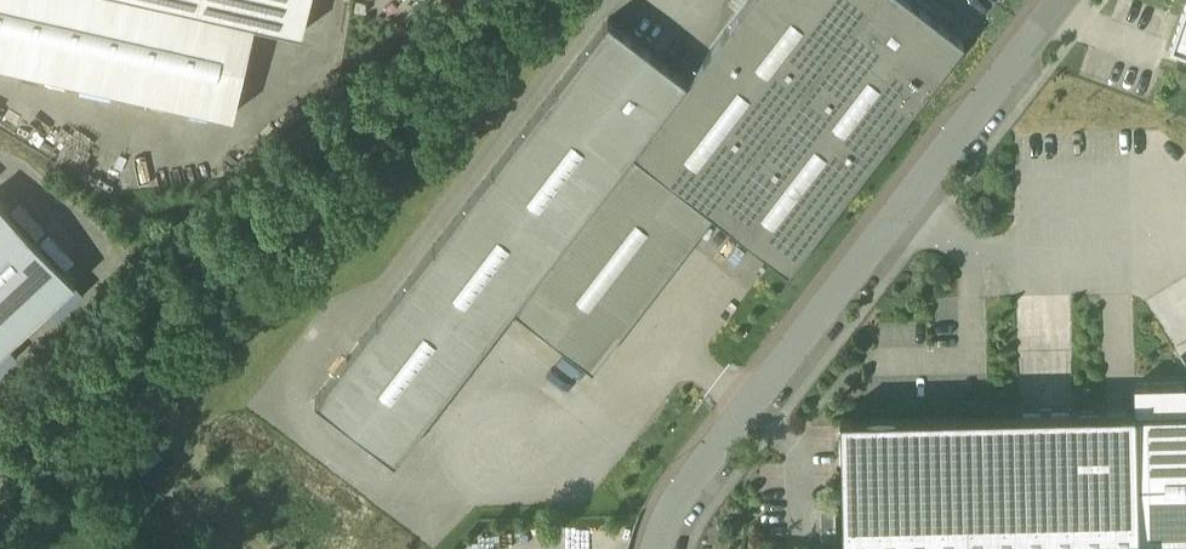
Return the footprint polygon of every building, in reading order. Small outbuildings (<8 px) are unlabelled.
[(249,121),(272,20),(306,28),(313,0),(0,0),(0,64),(249,121)] [(514,307),(594,368),(713,212),(789,271),(965,43),(909,0),(750,0),(689,79),(514,307)] [(1169,52),(1185,58),(1185,4),(1169,52)] [(514,307),(689,79),(613,21),(320,402),(395,460),(514,307)] [(78,292),(0,200),(0,361),(78,292)] [(1142,403),(1145,525),(1146,548),(1185,548),(1185,402),(1142,403)] [(848,410),(850,533),(1145,525),(1142,403),(848,410)] [(824,534),(825,548),(1146,548),(1145,525),(850,533),(824,534)]
